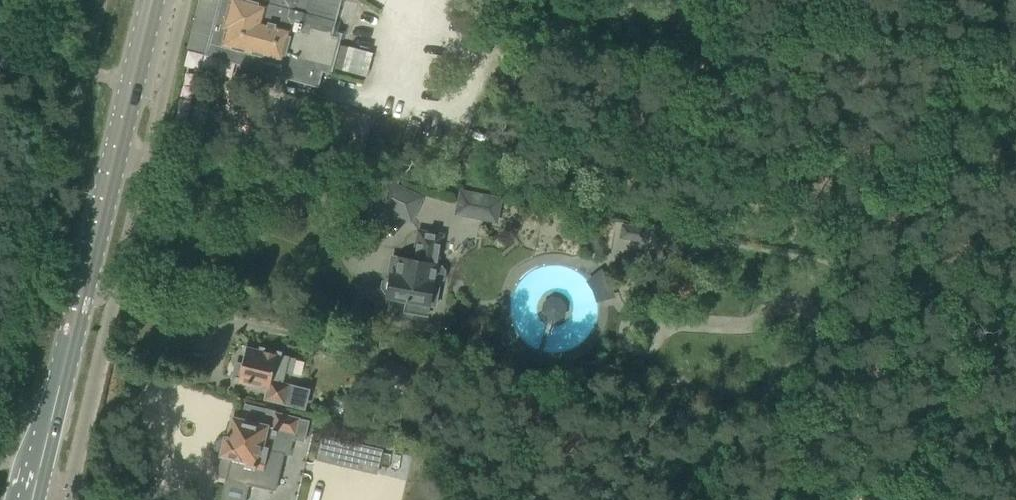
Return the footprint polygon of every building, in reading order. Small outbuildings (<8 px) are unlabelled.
[(259,5),(241,0),(232,0),(225,27),(228,27),(220,55),(220,56),(244,63),(243,69),(277,78),(277,77),(318,87),(322,72),(331,74),(342,33),(333,31),(341,0),(260,0),(259,5)] [(412,224),(425,199),(385,180),(373,205),(412,224)] [(467,203),(464,216),(488,220),(490,208),(467,203)] [(443,265),(436,264),(441,236),(419,232),(414,260),(399,258),(398,268),(392,268),(387,296),(407,300),(405,312),(427,315),(429,305),(435,306),(439,283),(444,280),(446,271),(443,265)] [(600,272),(588,280),(594,289),(598,301),(612,296),(610,290),(607,285),(604,280),(600,272)] [(527,318),(520,318),(521,348),(592,345),(590,302),(526,305),(527,318)] [(246,349),(239,380),(258,385),(265,386),(262,398),(285,404),(303,408),(309,387),(290,382),(283,381),(285,372),(291,373),(295,359),(289,357),(278,355),(278,354),(262,350),(261,353),(246,349)] [(217,448),(217,451),(219,453),(221,455),(225,456),(231,457),(226,477),(225,480),(221,499),(246,499),(249,484),(275,490),(284,453),(288,454),(292,438),(304,441),(308,421),(275,413),(271,426),(252,422),(233,418),(229,435),(226,435),(226,438),(225,438),(222,438),(220,440),(218,442),(217,445),(217,448)] [(348,456),(348,442),(323,442),(323,456),(348,456)]
